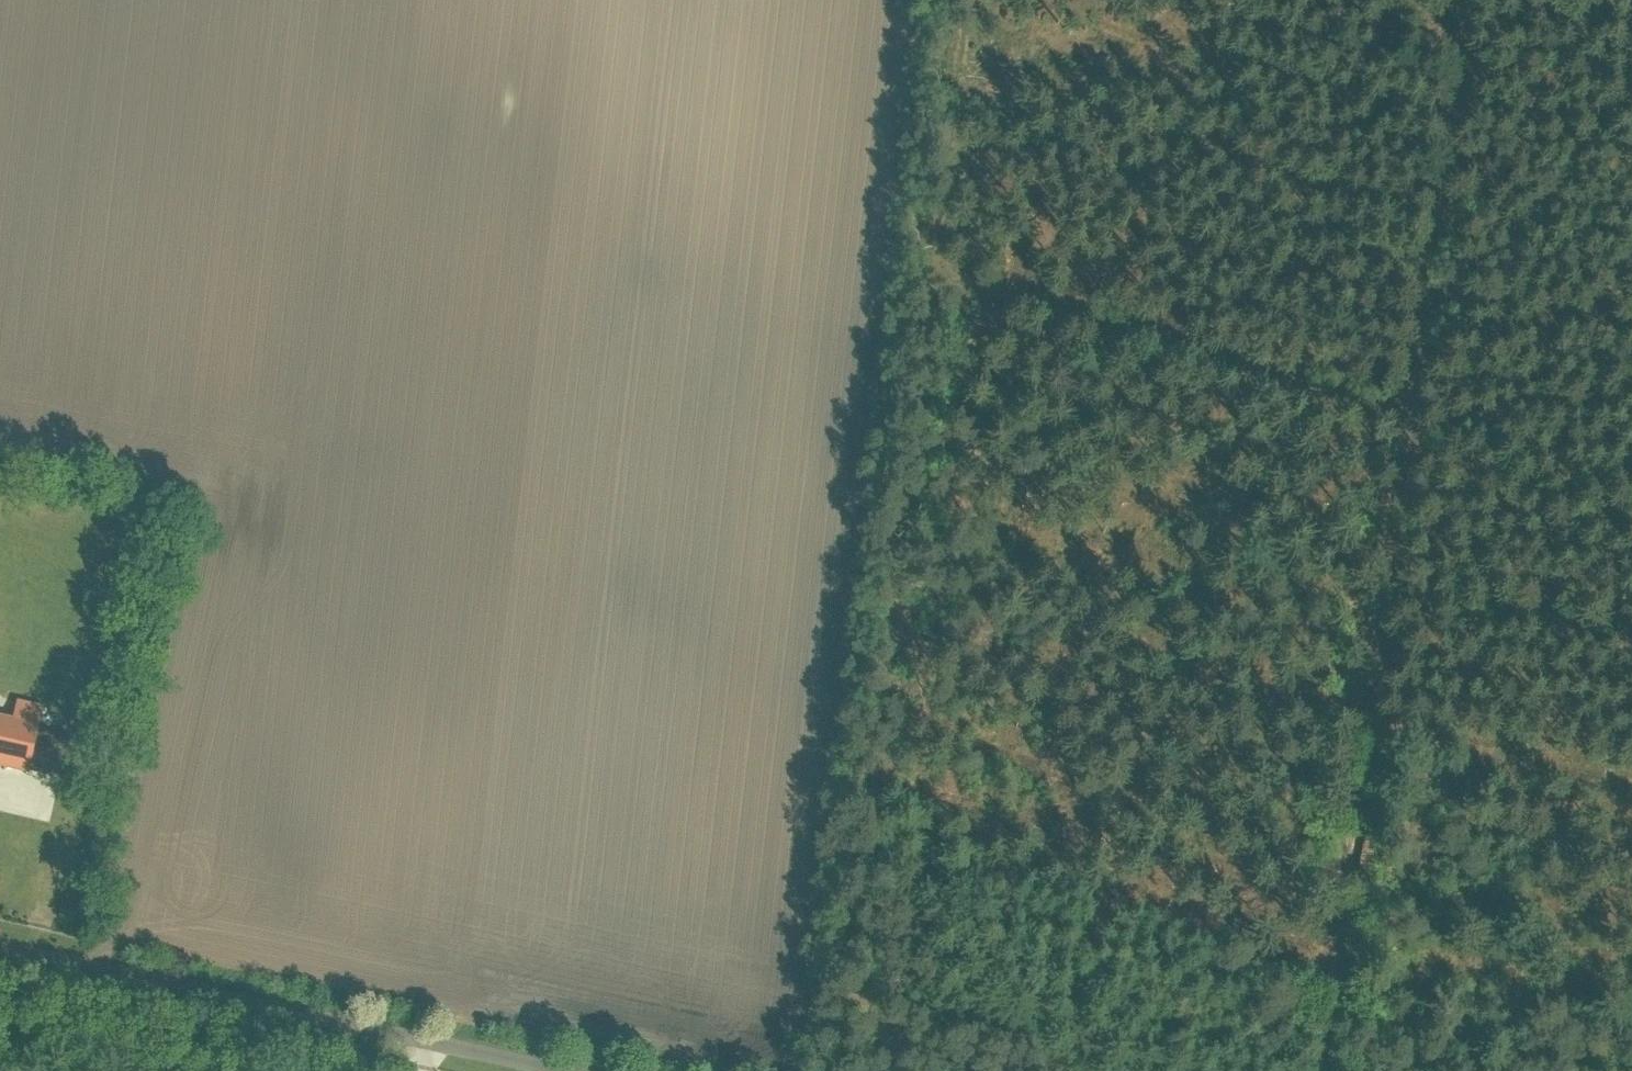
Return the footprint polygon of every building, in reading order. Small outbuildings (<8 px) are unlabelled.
[(27,774),(38,726),(0,717),(0,768),(27,774)]
